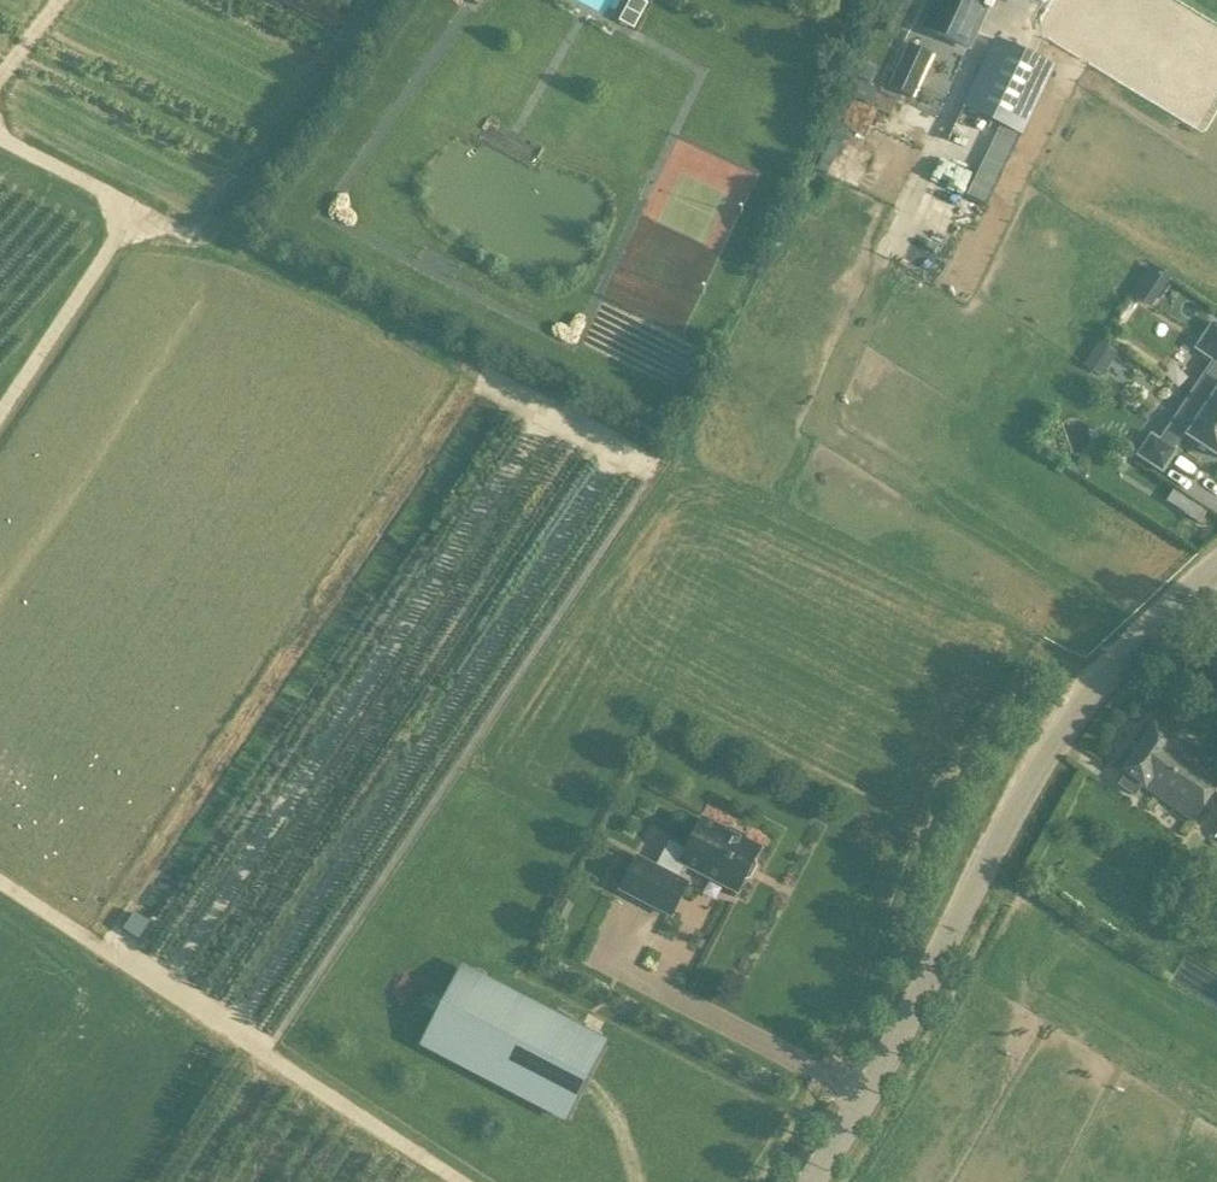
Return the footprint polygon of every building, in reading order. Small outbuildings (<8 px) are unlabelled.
[(981,9),(985,0),(935,0),(923,26),(972,45),(987,12),(981,9)] [(1055,65),(996,39),(965,104),(1023,131),(1055,65)] [(897,64),(887,85),(912,97),(922,76),(897,64)] [(841,122),(821,168),(846,179),(865,132),(841,122)] [(1169,276),(1150,264),(1130,293),(1148,306),(1169,276)] [(1216,418),(1216,326),(1214,324),(1196,350),(1214,362),(1189,400),(1210,413),(1216,418)] [(1098,342),(1083,364),(1102,377),(1117,354),(1098,342)] [(1210,413),(1189,400),(1161,441),(1152,435),(1138,457),(1163,474),(1178,452),(1177,452),(1185,439),(1216,460),(1216,418),(1210,413)] [(1142,787),(1192,822),(1216,787),(1216,771),(1154,726),(1122,772),(1125,775),(1117,786),(1135,798),(1142,787)] [(671,915),(687,884),(677,879),(684,864),(737,892),(743,881),(749,878),(756,866),(754,859),(759,848),(703,819),(686,851),(669,842),(656,868),(638,858),(621,890),(671,915)] [(149,924),(134,914),(122,933),(138,943),(149,924)] [(421,1041),(565,1115),(603,1043),(459,968),(421,1041)]
